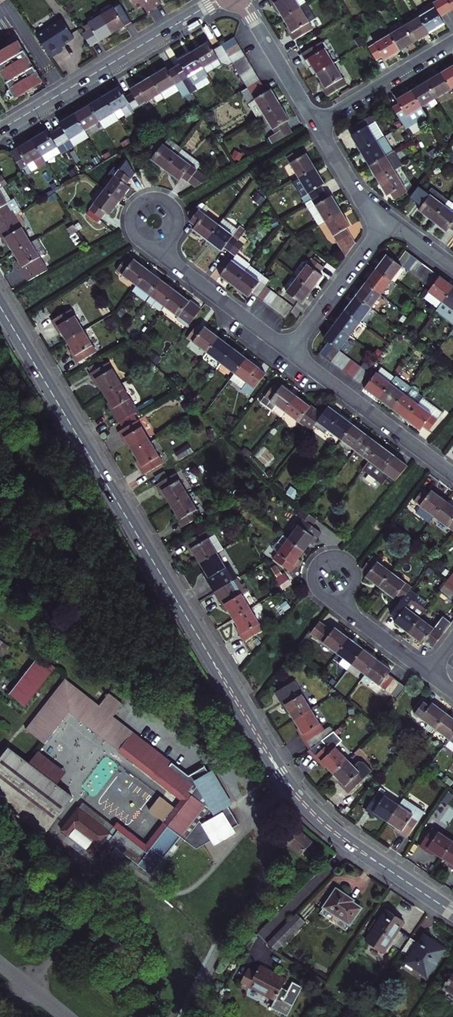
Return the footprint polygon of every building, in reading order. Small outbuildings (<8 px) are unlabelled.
[(147,16),(153,11),(146,0),(126,0),(134,14),(138,12),(142,9),(147,16)] [(153,11),(159,8),(155,1),(157,0),(146,0),(153,11)] [(278,8),(280,12),(284,19),(301,9),(308,4),(306,0),(271,0),(276,9),(278,8)] [(439,1),(446,13),(452,9),(452,11),(452,0),(438,0),(439,1)] [(440,17),(446,13),(439,1),(432,5),(435,9),(420,18),(430,33),(438,28),(444,24),(440,17)] [(100,19),(111,37),(120,32),(130,26),(120,8),(100,19)] [(314,30),(301,9),(284,19),(288,24),(291,30),(290,31),(296,41),(314,30)] [(430,33),(420,18),(405,27),(414,43),(421,38),(430,33)] [(59,19),(34,36),(51,60),(62,52),(59,47),(66,43),(73,38),(59,19)] [(100,19),(79,32),(90,50),(102,43),(111,37),(100,19)] [(405,27),(391,35),(400,52),(405,48),(414,43),(405,27)] [(400,52),(391,35),(368,48),(376,60),(383,56),(386,60),(392,57),(400,52)] [(226,53),(237,46),(232,38),(221,45),(226,53)] [(0,55),(0,75),(16,101),(43,84),(18,43),(0,55)] [(195,52),(205,69),(220,60),(222,64),(233,64),(230,59),(226,53),(221,45),(214,50),(209,43),(202,47),(195,52)] [(314,68),(317,74),(333,64),(321,44),(304,54),(310,64),(311,63),(314,68)] [(241,52),(237,46),(226,53),(230,59),(241,52)] [(212,80),(205,69),(195,52),(186,58),(180,61),(182,65),(174,70),(188,94),(212,80)] [(233,65),(244,58),(241,52),(230,59),(233,64),(233,65)] [(237,71),(248,64),(244,58),(233,65),(237,71)] [(241,77),(252,70),(248,64),(237,71),(241,77)] [(346,86),(333,64),(317,74),(322,82),(325,86),(323,87),(329,96),(346,86)] [(451,89),(452,88),(452,66),(449,68),(441,72),(451,89)] [(163,72),(153,78),(163,95),(175,87),(182,98),(184,97),(189,106),(194,103),(188,94),(174,70),(170,72),(168,68),(163,72)] [(256,76),(252,70),(241,77),(244,83),(256,76)] [(434,76),(427,81),(437,98),(451,89),(441,72),(434,76)] [(244,83),(248,88),(259,81),(256,76),(244,83)] [(139,91),(133,95),(141,107),(163,95),(153,78),(144,83),(137,87),(139,91)] [(259,81),(248,88),(252,94),(264,86),(260,80),(259,81)] [(420,85),(412,90),(422,107),(437,98),(427,81),(420,85)] [(268,93),(264,86),(252,94),(255,100),(268,93)] [(115,92),(106,97),(120,120),(141,107),(133,95),(127,98),(121,88),(115,92)] [(277,98),(273,90),(268,93),(255,100),(252,94),(248,88),(240,92),(257,120),(265,115),(282,104),(277,98)] [(393,107),(406,129),(427,116),(422,107),(412,90),(404,95),(396,99),(399,103),(393,107)] [(120,120),(106,97),(100,101),(91,106),(101,123),(105,130),(120,120)] [(282,104),(265,115),(275,133),(269,137),(273,144),(292,133),(286,124),(291,121),(287,114),(282,104)] [(101,123),(91,106),(84,111),(76,115),(86,132),(101,123)] [(373,113),(365,118),(369,125),(376,120),(377,119),(373,113)] [(64,145),(86,132),(76,115),(67,121),(60,125),(62,128),(57,132),(64,145)] [(357,141),(361,149),(385,135),(376,120),(369,125),(365,118),(353,125),(356,131),(352,134),(357,141)] [(44,158),(64,145),(57,132),(52,135),(49,132),(40,137),(34,141),(44,158)] [(370,164),(395,150),(386,135),(385,135),(361,149),(366,156),(370,164)] [(211,139),(206,141),(211,149),(215,146),(211,139)] [(48,165),(44,158),(34,141),(25,146),(18,150),(21,154),(15,158),(22,171),(36,162),(41,170),(48,165)] [(155,145),(148,156),(154,160),(151,164),(158,170),(166,175),(176,160),(181,154),(166,143),(161,150),(155,145)] [(380,179),(401,166),(405,164),(396,149),(395,150),(370,164),(374,171),(380,179)] [(234,150),(231,157),(239,161),(242,154),(234,150)] [(287,157),(300,179),(316,169),(312,161),(307,154),(303,157),(299,150),(287,157)] [(202,169),(181,154),(176,160),(166,175),(175,181),(181,186),(184,182),(195,190),(207,184),(197,176),(202,169)] [(413,187),(401,166),(380,179),(384,187),(388,193),(392,191),(396,197),(413,187)] [(294,182),(307,203),(325,193),(321,186),(325,184),(321,177),(316,169),(300,179),(294,182)] [(106,194),(120,204),(126,196),(131,190),(127,187),(131,182),(114,170),(100,190),(106,194)] [(16,218),(24,213),(15,198),(12,200),(4,187),(0,189),(0,227),(16,218)] [(428,194),(424,192),(416,202),(421,206),(419,210),(425,215),(432,220),(447,200),(432,189),(428,194)] [(307,203),(320,224),(342,211),(337,204),(333,197),(329,199),(325,193),(307,203)] [(120,204),(106,194),(91,213),(88,217),(99,225),(102,221),(103,222),(107,216),(110,218),(116,210),(120,204)] [(258,194),(253,200),(261,206),(266,200),(258,194)] [(432,220),(440,226),(447,231),(449,228),(452,230),(452,205),(447,200),(432,220)] [(208,244),(224,222),(205,208),(191,225),(196,229),(193,233),(199,237),(208,244)] [(338,242),(347,256),(356,245),(346,229),(351,226),(348,222),(342,211),(320,224),(332,245),(338,242)] [(0,227),(0,232),(7,243),(10,248),(12,247),(17,256),(33,246),(24,231),(32,227),(24,213),(16,218),(0,227)] [(275,219),(269,222),(274,231),(280,227),(275,219)] [(238,232),(224,222),(208,244),(215,249),(221,254),(224,251),(229,255),(238,244),(246,233),(240,229),(238,232)] [(47,258),(38,243),(33,246),(17,256),(22,264),(23,265),(21,267),(32,284),(49,274),(42,261),(47,258)] [(238,244),(229,255),(235,259),(221,279),(226,283),(234,289),(246,274),(250,269),(251,268),(237,258),(244,248),(238,244)] [(412,255),(407,252),(397,264),(403,268),(412,255)] [(375,270),(391,282),(403,268),(397,264),(387,255),(381,262),(375,270)] [(417,260),(412,255),(403,268),(408,272),(417,260)] [(311,260),(296,279),(311,291),(318,283),(322,277),(318,275),(323,268),(311,260)] [(423,264),(417,260),(408,272),(413,276),(423,264)] [(139,288),(150,274),(142,268),(134,262),(131,266),(125,261),(117,272),(139,288)] [(418,280),(428,268),(423,264),(413,276),(418,280)] [(433,272),(428,268),(418,280),(424,285),(433,272)] [(264,279),(250,269),(246,274),(234,289),(242,295),(249,300),(252,296),(258,301),(266,288),(261,284),(264,279)] [(365,284),(381,296),(391,282),(375,270),(371,277),(365,284)] [(433,272),(424,285),(430,289),(439,277),(433,272)] [(135,293),(149,304),(153,298),(164,284),(155,278),(150,274),(139,288),(135,293)] [(430,289),(427,293),(441,304),(443,301),(452,287),(446,282),(439,277),(430,289)] [(311,291),(296,279),(286,293),(301,304),(305,299),(311,291)] [(166,308),(177,294),(169,289),(164,284),(153,298),(166,308)] [(360,291),(354,298),(370,310),(381,296),(365,284),(360,291)] [(452,287),(443,301),(441,304),(437,309),(452,322),(452,287)] [(272,292),(266,288),(258,301),(263,305),(272,292)] [(269,309),(278,297),(272,292),(263,305),(269,309)] [(177,294),(166,308),(180,318),(181,323),(190,330),(204,310),(193,302),(191,305),(186,301),(177,294)] [(284,301),(278,297),(269,309),(274,313),(284,301)] [(350,303),(344,311),(360,323),(370,310),(354,298),(350,303)] [(289,305),(284,301),(274,313),(280,317),(289,305)] [(295,309),(289,305),(280,317),(286,322),(295,309)] [(123,309),(118,316),(122,320),(128,312),(123,309)] [(333,325),(350,337),(360,323),(344,311),(339,318),(333,325)] [(69,344),(85,334),(72,314),(55,325),(58,330),(60,334),(62,332),(69,344)] [(113,322),(105,327),(110,335),(118,330),(113,322)] [(323,339),(328,343),(333,347),(339,351),(350,337),(333,325),(329,331),(323,339)] [(190,339),(210,355),(221,340),(213,334),(207,330),(204,333),(198,329),(190,339)] [(98,355),(85,334),(69,344),(73,350),(75,354),(74,355),(80,366),(98,355)] [(221,340),(210,355),(223,365),(234,351),(228,346),(221,340)] [(328,343),(319,354),(325,358),(333,347),(328,343)] [(325,358),(330,363),(339,351),(333,347),(325,358)] [(223,365),(237,376),(248,361),(241,355),(234,351),(223,365)] [(330,363),(336,367),(345,356),(339,351),(330,363)] [(153,353),(149,359),(159,366),(163,360),(153,353)] [(336,367),(342,372),(351,360),(345,356),(336,367)] [(342,372),(348,376),(356,364),(351,360),(342,372)] [(248,361),(237,376),(247,384),(242,391),(251,398),(268,376),(256,367),(248,361)] [(356,364),(348,376),(354,381),(362,369),(356,364)] [(100,385),(107,396),(122,387),(109,366),(92,376),(97,384),(98,386),(100,385)] [(156,367),(151,372),(156,377),(161,372),(156,367)] [(377,399),(393,378),(381,368),(373,377),(367,373),(358,384),(369,392),(377,399)] [(354,381),(358,384),(367,373),(362,369),(354,381)] [(393,378),(377,399),(384,404),(391,409),(407,389),(409,386),(395,375),(393,378)] [(135,407),(122,387),(107,396),(113,406),(114,407),(112,408),(118,418),(135,407)] [(286,413),(298,399),(291,394),(284,388),(281,391),(275,387),(267,398),(286,413)] [(407,389),(391,409),(400,416),(404,420),(420,399),(416,396),(416,390),(412,388),(407,389)] [(298,399),(286,413),(311,432),(314,427),(324,413),(313,405),(310,408),(304,404),(298,399)] [(420,399),(404,420),(412,426),(419,431),(421,428),(427,432),(440,415),(420,399)] [(342,440),(353,426),(341,417),(329,408),(324,413),(314,427),(326,436),(330,431),(342,440)] [(152,446),(135,418),(122,425),(126,431),(121,434),(127,443),(128,444),(129,443),(137,455),(152,446)] [(342,440),(356,451),(367,436),(360,430),(353,426),(342,440)] [(356,451),(370,462),(381,447),(374,441),(367,436),(356,451)] [(165,466),(152,446),(137,455),(141,462),(143,465),(141,466),(148,477),(165,466)] [(393,456),(381,447),(370,462),(364,470),(383,485),(387,479),(394,485),(408,467),(393,456)] [(167,496),(174,507),(189,497),(176,477),(159,487),(165,496),(165,497),(167,496)] [(415,501),(434,516),(445,501),(437,494),(432,490),(429,494),(423,490),(415,501)] [(201,518),(189,497),(174,507),(178,514),(180,518),(179,519),(184,528),(201,518)] [(445,501),(434,516),(452,530),(452,506),(445,501)] [(312,515),(291,541),(307,553),(312,547),(315,543),(317,544),(324,535),(319,531),(324,524),(312,515)] [(197,556),(202,564),(219,554),(211,540),(207,533),(188,544),(195,554),(196,554),(197,556)] [(216,537),(211,540),(219,554),(225,551),(216,537)] [(307,553),(291,541),(275,561),(292,575),(300,564),(299,563),(302,560),(307,553)] [(441,546),(435,542),(431,547),(437,552),(441,546)] [(219,554),(202,564),(207,572),(209,575),(208,576),(216,591),(241,576),(234,564),(228,568),(219,554)] [(382,588),(392,574),(373,559),(365,569),(371,574),(368,578),(375,583),(382,588)] [(392,574),(382,588),(389,594),(395,598),(398,595),(404,600),(408,595),(412,589),(392,574)] [(241,576),(216,591),(228,610),(230,609),(232,611),(236,619),(252,609),(243,595),(251,590),(248,586),(250,585),(248,583),(246,584),(241,576)] [(445,585),(442,590),(452,599),(452,591),(445,585)] [(427,610),(408,595),(404,600),(394,614),(400,618),(397,622),(404,627),(410,632),(421,618),(427,610)] [(266,632),(252,609),(236,619),(242,627),(243,630),(241,631),(248,642),(266,632)] [(434,627),(421,618),(410,632),(418,638),(424,642),(426,638),(437,646),(447,632),(437,624),(434,627)] [(321,639),(328,629),(321,624),(314,634),(321,639)] [(341,654),(351,640),(339,631),(337,629),(334,633),(328,629),(321,639),(341,654)] [(2,656),(9,647),(0,640),(0,654),(2,656)] [(351,640),(341,654),(355,665),(365,651),(357,645),(351,640)] [(369,675),(379,661),(371,656),(365,651),(355,665),(350,671),(364,682),(369,675)] [(39,661),(9,700),(25,712),(54,672),(39,661)] [(385,666),(379,661),(369,675),(388,690),(395,680),(389,675),(392,671),(385,666)] [(394,694),(401,684),(395,680),(388,690),(394,694)] [(297,721),(313,711),(296,684),(277,695),(287,710),(288,712),(291,711),(297,721)] [(401,684),(394,694),(400,699),(408,689),(401,684)] [(167,822),(150,846),(122,824),(118,828),(113,836),(82,813),(66,835),(73,841),(90,854),(105,865),(115,853),(113,851),(116,847),(156,877),(185,838),(200,849),(207,844),(205,841),(213,835),(218,842),(238,829),(235,825),(242,820),(236,812),(230,803),(234,800),(213,770),(209,773),(204,764),(188,776),(112,721),(122,708),(107,697),(106,699),(104,698),(103,700),(104,701),(98,711),(63,685),(27,735),(46,749),(69,717),(184,800),(178,808),(163,797),(152,811),(167,822)] [(438,729),(448,715),(442,710),(434,705),(431,708),(425,704),(418,714),(438,729)] [(313,752),(329,740),(331,738),(313,711),(297,721),(302,729),(303,732),(302,733),(313,752)] [(452,737),(452,719),(448,715),(434,734),(448,744),(452,737)] [(237,730),(229,735),(235,744),(243,739),(237,730)] [(351,762),(329,740),(313,752),(312,752),(323,764),(326,767),(328,766),(337,776),(351,762)] [(208,751),(195,741),(188,749),(202,759),(208,751)] [(10,755),(0,769),(0,809),(45,842),(74,802),(59,791),(68,779),(40,758),(31,771),(10,755)] [(359,771),(351,762),(337,776),(342,781),(345,785),(344,786),(352,795),(373,774),(365,765),(359,771)] [(384,790),(381,793),(369,810),(378,816),(379,817),(381,815),(391,823),(401,807),(386,797),(388,793),(384,790)] [(113,836),(118,828),(88,806),(82,813),(113,836)] [(421,822),(401,807),(391,823),(397,827),(401,830),(400,832),(410,838),(421,822)] [(318,848),(297,830),(289,840),(309,858),(313,854),(307,849),(310,846),(316,851),(318,848)] [(452,844),(452,843),(434,830),(422,847),(431,853),(432,851),(433,852),(443,859),(452,844)] [(90,854),(73,841),(70,845),(87,858),(90,854)] [(443,859),(452,865),(452,866),(452,844),(443,859)] [(346,896),(335,889),(323,907),(349,925),(360,908),(346,898),(347,896),(346,896)] [(349,925),(323,907),(320,913),(345,930),(349,925)] [(366,942),(382,952),(388,943),(402,952),(410,938),(397,929),(403,921),(396,917),(386,911),(381,917),(366,942)] [(420,941),(410,938),(402,952),(410,957),(406,962),(428,976),(446,948),(432,939),(425,934),(420,941)] [(300,991),(288,984),(285,990),(280,987),(283,980),(271,973),(258,966),(254,973),(246,968),(236,986),(243,991),(246,987),(271,1002),(267,1011),(278,1016),(285,1016),(300,991)]
